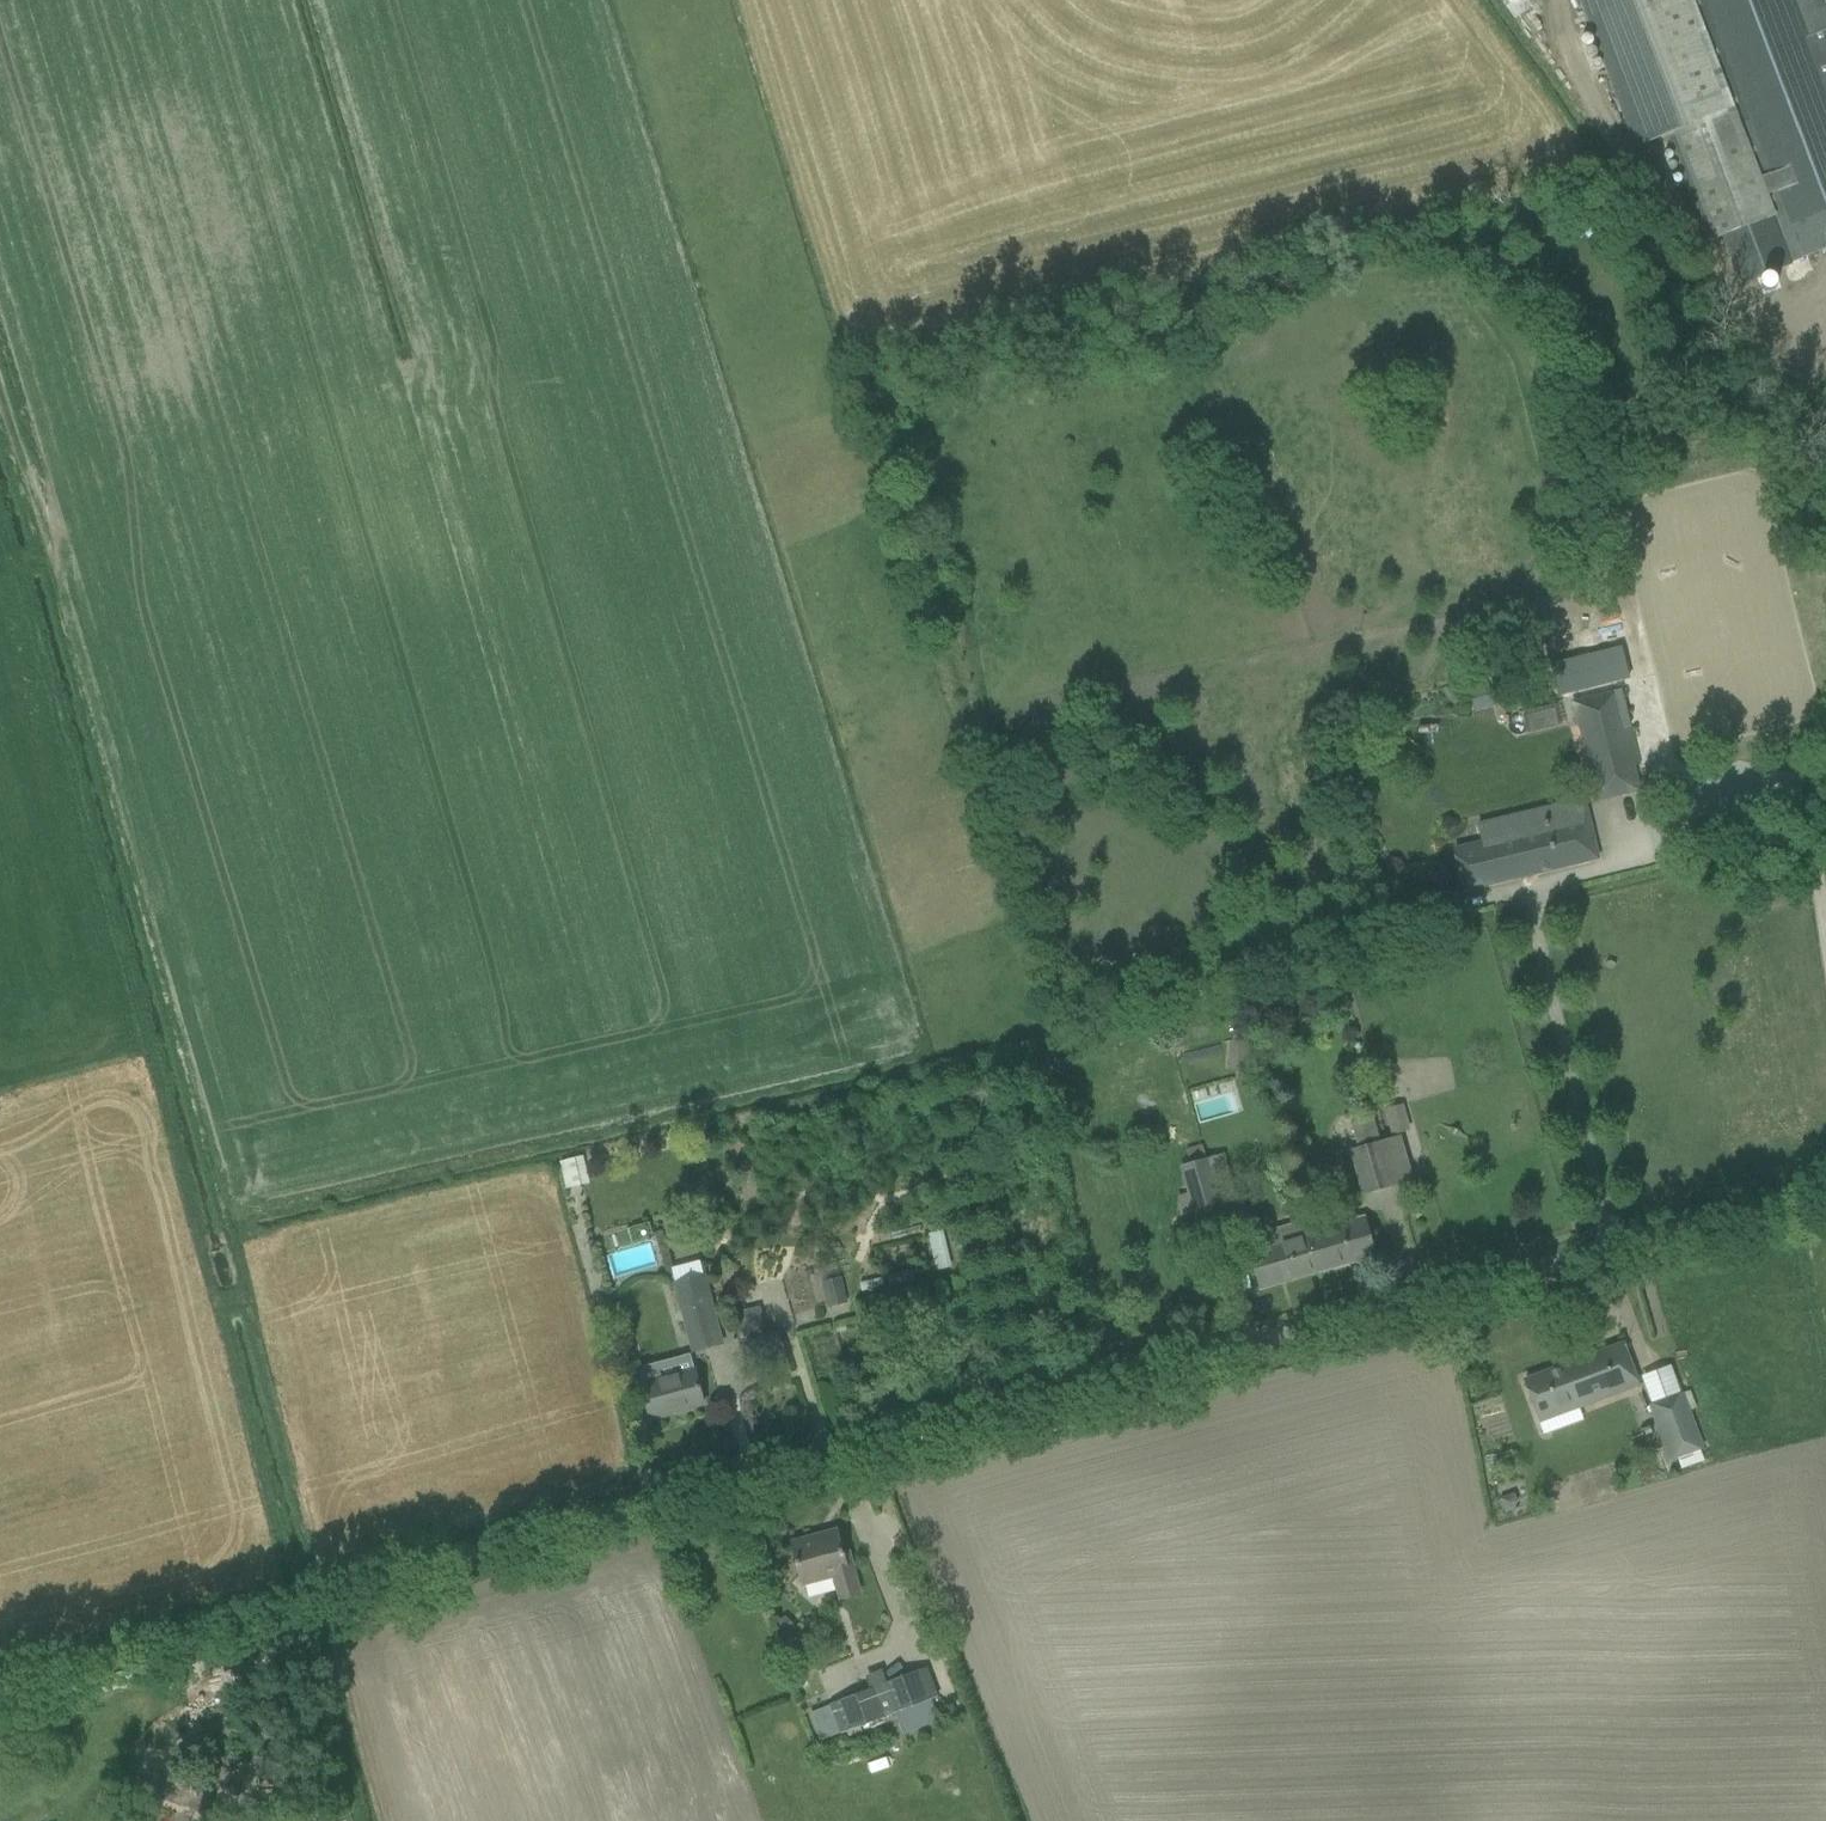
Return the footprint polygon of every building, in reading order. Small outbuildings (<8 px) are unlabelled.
[(1824,0),(1810,0),(1808,1),(1808,0),(1582,0),(1637,145),(1669,132),(1709,239),(1779,212),(1797,260),(1825,249),(1825,4),(1824,0)] [(1470,692),(1473,704),(1492,699),(1489,687),(1470,692)] [(1572,702),(1596,802),(1640,791),(1615,691),(1572,702)] [(1455,848),(1465,890),(1598,858),(1583,796),(1477,822),(1482,841),(1455,848)] [(1230,1040),(1229,1069),(1248,1070),(1249,1041),(1230,1040)] [(1359,1148),(1350,1150),(1364,1196),(1372,1193),(1394,1187),(1381,1141),(1373,1113),(1350,1120),(1359,1148)] [(1182,1195),(1189,1219),(1238,1205),(1224,1156),(1208,1160),(1204,1145),(1186,1150),(1191,1166),(1183,1168),(1190,1192),(1182,1195)] [(560,1163),(566,1189),(589,1184),(582,1157),(560,1163)] [(1309,1236),(1320,1271),(1374,1255),(1364,1221),(1311,1236),(1306,1220),(1305,1220),(1309,1236)] [(946,1232),(933,1233),(937,1267),(950,1266),(946,1232)] [(1270,1248),(1253,1253),(1256,1265),(1263,1287),(1320,1271),(1309,1236),(1270,1248)] [(673,1269),(695,1352),(722,1344),(700,1261),(673,1269)] [(842,1278),(822,1283),(827,1308),(847,1304),(842,1278)] [(1624,1345),(1526,1381),(1534,1404),(1539,1417),(1547,1414),(1550,1420),(1580,1408),(1639,1386),(1632,1367),(1624,1345)] [(695,1368),(642,1383),(642,1385),(645,1397),(652,1420),(672,1414),(671,1413),(704,1404),(698,1381),(695,1371),(695,1368)] [(1650,1406),(1670,1460),(1703,1448),(1683,1394),(1650,1406)] [(835,1576),(842,1599),(860,1594),(849,1552),(844,1553),(838,1531),(792,1543),(803,1585),(835,1576)] [(832,1705),(843,1735),(938,1698),(927,1669),(888,1684),(882,1670),(865,1676),(870,1691),(832,1705)]
